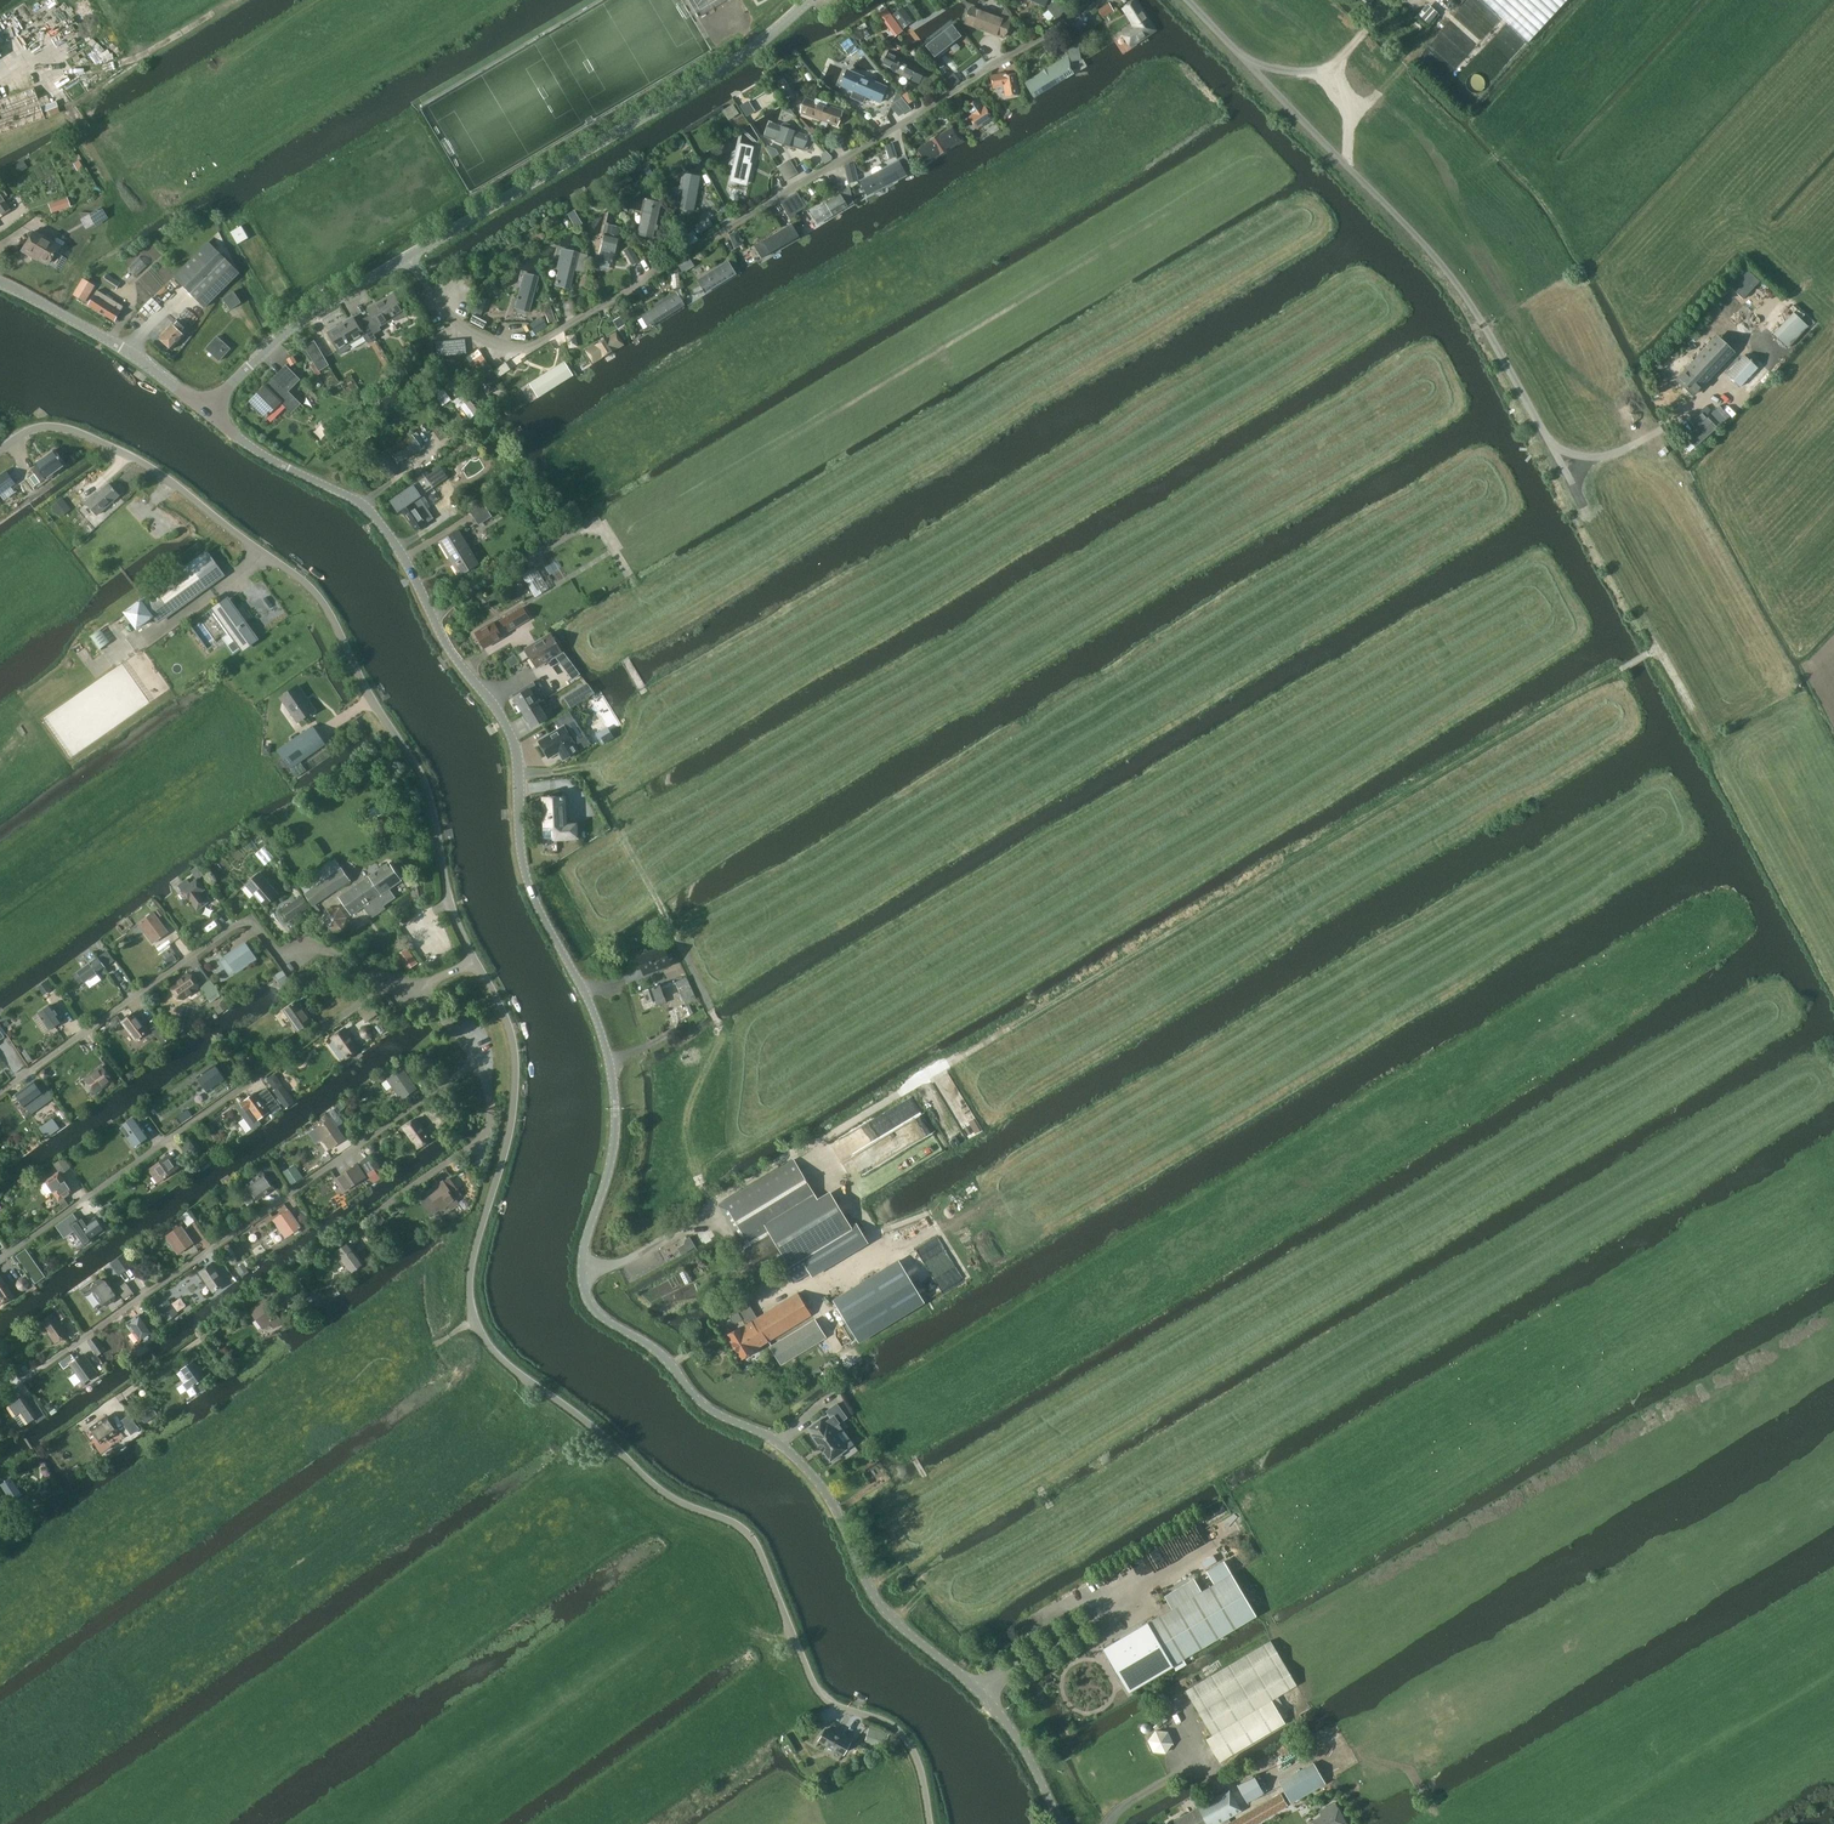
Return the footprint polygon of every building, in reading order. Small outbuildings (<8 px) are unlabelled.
[(1104,16),(1115,8),(1110,0),(1099,8),(1104,16)] [(1518,7),(1512,13),(1525,24),(1518,32),(1530,42),(1566,0),(1509,0),(1518,7)] [(1113,38),(1123,55),(1158,32),(1134,1),(1121,11),(1133,25),(1113,38)] [(1420,11),(1429,21),(1439,11),(1430,1),(1420,11)] [(963,23),(1006,39),(1010,24),(970,7),(963,23)] [(902,9),(893,16),(903,29),(913,22),(902,9)] [(856,28),(858,31),(867,26),(864,23),(856,28)] [(15,43),(4,25),(0,28),(0,50),(1,52),(15,43)] [(926,46),(936,58),(961,37),(951,27),(926,46)] [(1066,40),(1070,62),(1079,60),(1075,38),(1066,40)] [(842,45),(849,55),(857,49),(850,39),(842,45)] [(888,52),(882,67),(919,83),(926,68),(888,52)] [(1026,83),(1035,99),(1076,74),(1065,59),(1026,83)] [(849,71),(844,84),(879,100),(884,88),(849,71)] [(1017,73),(991,74),(991,89),(1003,88),(1003,96),(1019,95),(1017,73)] [(787,83),(779,88),(788,102),(796,97),(787,83)] [(44,118),(33,89),(0,101),(0,135),(44,118)] [(908,90),(903,93),(909,102),(914,98),(908,90)] [(900,114),(911,107),(902,91),(891,98),(900,114)] [(837,122),(841,108),(807,95),(801,110),(837,122)] [(968,116),(968,117),(976,128),(993,117),(985,105),(983,106),(978,98),(966,106),(971,114),(968,116)] [(748,102),(740,107),(744,114),(746,117),(754,112),(748,102)] [(726,112),(732,121),(741,116),(735,106),(726,112)] [(972,135),(978,145),(1000,130),(994,120),(972,135)] [(808,136),(769,122),(765,137),(804,150),(808,136)] [(915,152),(926,170),(965,144),(953,127),(915,152)] [(739,144),(730,180),(746,184),(755,148),(740,144),(739,144)] [(822,152),(826,160),(832,157),(829,149),(822,152)] [(898,160),(907,175),(913,171),(907,155),(898,160)] [(778,167),(787,180),(798,173),(790,160),(778,167)] [(845,165),(848,183),(858,181),(854,163),(845,165)] [(860,182),(867,199),(905,178),(897,163),(883,171),(872,176),(860,182)] [(872,176),(883,171),(882,169),(882,168),(880,167),(877,167),(872,169),(871,171),(871,174),(872,176)] [(607,184),(612,192),(629,181),(624,173),(607,184)] [(684,175),(681,210),(695,212),(699,177),(684,175)] [(808,211),(817,228),(849,210),(840,191),(808,211)] [(807,206),(798,192),(787,198),(797,213),(807,206)] [(47,204),(50,213),(69,206),(65,197),(47,204)] [(0,200),(0,216),(9,209),(2,199),(0,200)] [(663,202),(645,199),(638,237),(657,240),(663,202)] [(577,226),(584,221),(576,207),(569,211),(577,226)] [(699,234),(712,227),(708,220),(695,228),(699,234)] [(751,243),(762,265),(801,241),(789,221),(751,243)] [(620,228),(605,226),(599,263),(615,266),(620,228)] [(48,264),(54,254),(58,247),(33,233),(23,250),(48,264)] [(175,276),(206,307),(240,272),(209,241),(175,276)] [(632,245),(626,247),(632,263),(638,261),(632,245)] [(578,254),(565,251),(557,288),(570,291),(574,272),(578,254)] [(578,254),(574,272),(582,274),(586,256),(578,254)] [(688,257),(677,264),(682,272),(693,265),(688,257)] [(696,280),(705,296),(737,278),(728,261),(696,280)] [(538,276),(523,272),(515,309),(530,313),(538,276)] [(105,275),(102,280),(116,289),(119,284),(105,275)] [(86,302),(95,286),(83,279),(74,295),(86,302)] [(115,320),(124,306),(98,291),(90,305),(115,320)] [(224,299),(231,310),(242,303),(235,292),(224,299)] [(365,318),(374,334),(382,330),(380,326),(395,317),(397,320),(407,314),(394,293),(368,309),(372,314),(365,318)] [(641,316),(649,328),(685,307),(677,294),(641,316)] [(474,300),(471,309),(481,312),(483,303),(474,300)] [(1793,313),(1774,334),(1789,348),(1809,327),(1793,313)] [(474,314),(471,319),(485,325),(487,320),(474,314)] [(537,330),(548,324),(544,316),(533,321),(537,330)] [(374,334),(365,318),(358,323),(354,317),(328,333),(341,354),(350,348),(349,345),(365,336),(369,343),(377,338),(374,334)] [(181,332),(185,328),(177,321),(174,326),(173,325),(160,338),(172,349),(184,335),(181,332)] [(1718,331),(1735,348),(1741,342),(1724,325),(1718,331)] [(568,333),(569,345),(579,344),(577,332),(568,333)] [(586,352),(594,364),(627,345),(619,332),(586,352)] [(220,360),(230,348),(217,337),(207,349),(220,360)] [(1694,395),(1733,352),(1717,337),(1697,359),(1694,357),(1690,362),(1692,364),(1677,380),(1694,395)] [(454,351),(452,339),(446,340),(449,352),(454,351)] [(315,341),(310,344),(305,347),(320,371),(329,365),(315,341)] [(435,357),(434,342),(427,343),(429,357),(435,357)] [(470,361),(481,354),(477,348),(466,355),(470,361)] [(474,367),(485,359),(481,354),(470,361),(474,367)] [(1757,358),(1752,364),(1744,356),(1728,374),(1750,394),(1771,371),(1757,358)] [(479,373),(489,365),(485,359),(474,367),(467,371),(472,378),(479,373)] [(496,367),(499,374),(511,368),(508,361),(496,367)] [(562,364),(532,383),(538,395),(570,376),(562,364)] [(286,365),(285,366),(250,401),(266,416),(280,402),(292,413),(301,404),(289,391),(300,380),(286,365)] [(483,378),(493,371),(489,365),(479,373),(483,378)] [(483,378),(479,380),(489,394),(500,386),(494,379),(497,377),(493,371),(483,378)] [(445,402),(452,397),(446,389),(439,394),(445,402)] [(456,409),(465,420),(478,411),(469,399),(456,409)] [(378,458),(390,477),(399,470),(396,465),(421,448),(412,435),(387,453),(387,452),(378,458)] [(36,466),(32,468),(42,482),(46,479),(54,474),(67,465),(55,447),(43,456),(34,462),(36,466)] [(440,468),(426,478),(422,472),(416,476),(420,482),(392,500),(399,511),(402,508),(416,529),(434,518),(425,504),(428,502),(424,494),(447,479),(440,468)] [(15,482),(7,471),(0,476),(0,494),(15,482)] [(21,480),(13,486),(22,498),(30,491),(21,480)] [(120,495),(109,483),(97,494),(95,492),(85,502),(97,515),(120,495)] [(52,506),(60,517),(71,509),(63,498),(52,506)] [(582,513),(574,499),(567,504),(575,517),(582,513)] [(484,503),(470,512),(479,525),(492,516),(484,503)] [(460,575),(478,563),(458,531),(440,542),(460,575)] [(181,571),(151,593),(142,600),(125,611),(137,628),(154,616),(157,620),(209,582),(222,572),(206,550),(193,559),(194,560),(180,570),(181,571)] [(536,594),(550,586),(537,566),(524,574),(536,594)] [(243,652),(258,641),(228,598),(213,609),(243,652)] [(501,636),(514,628),(530,618),(522,607),(494,624),(493,622),(476,633),(485,648),(502,637),(501,636)] [(537,667),(561,653),(550,634),(526,649),(537,667)] [(574,666),(568,658),(561,663),(567,671),(574,666)] [(585,685),(565,698),(571,708),(589,697),(594,694),(585,679),(583,681),(585,685)] [(523,712),(544,699),(534,682),(513,695),(523,712)] [(297,723),(315,711),(298,685),(280,697),(297,723)] [(589,697),(596,708),(608,701),(601,690),(594,694),(589,697)] [(544,699),(523,712),(532,727),(547,718),(541,709),(548,705),(544,699)] [(307,770),(301,761),(326,744),(313,725),(277,750),(290,768),(291,768),(297,777),(307,770)] [(568,742),(558,726),(538,738),(548,754),(557,749),(564,761),(578,753),(574,745),(575,744),(572,739),(568,742)] [(614,738),(608,727),(596,734),(602,745),(614,738)] [(544,798),(545,827),(543,827),(544,838),(554,838),(576,837),(575,825),(565,826),(563,797),(544,798)] [(314,905),(351,880),(336,859),(299,884),(314,905)] [(387,908),(384,905),(396,897),(390,888),(402,880),(389,862),(339,896),(352,915),(364,907),(372,918),(387,908)] [(278,894),(260,872),(246,884),(255,895),(256,894),(266,905),(278,894)] [(188,879),(178,885),(182,890),(190,902),(190,901),(197,910),(208,902),(201,892),(205,889),(197,879),(191,883),(188,879)] [(298,895),(281,907),(282,910),(289,920),(310,906),(303,896),(302,893),(298,895)] [(342,928),(348,917),(341,906),(328,907),(322,919),(329,929),(342,928)] [(153,944),(169,932),(154,911),(138,923),(153,944)] [(246,943),(226,957),(236,971),(256,957),(246,943)] [(638,956),(645,974),(672,964),(665,946),(638,956)] [(406,971),(418,962),(409,949),(397,957),(406,971)] [(98,957),(73,975),(80,985),(106,967),(98,957)] [(185,1000),(199,989),(200,983),(194,974),(187,972),(173,983),(172,989),(178,999),(185,1000)] [(675,981),(685,1003),(698,997),(688,975),(675,981)] [(209,999),(218,993),(209,980),(200,986),(209,999)] [(660,985),(644,991),(649,1003),(657,1000),(658,1005),(666,1002),(660,985)] [(49,998),(56,994),(51,987),(45,991),(49,998)] [(298,1031),(311,1022),(297,1001),(284,1011),(298,1031)] [(219,1015),(229,1008),(225,1002),(215,1008),(219,1015)] [(56,1009),(52,1003),(38,1013),(50,1030),(67,1019),(59,1007),(56,1009)] [(134,1012),(121,1022),(136,1041),(149,1031),(134,1012)] [(156,1037),(165,1030),(159,1023),(150,1030),(156,1037)] [(370,1039),(371,1038),(372,1038),(373,1037),(373,1036),(374,1036),(374,1035),(374,1034),(375,1033),(375,1032),(375,1031),(374,1030),(374,1029),(373,1028),(373,1027),(372,1027),(372,1026),(371,1026),(370,1026),(370,1025),(369,1025),(368,1025),(367,1025),(366,1025),(365,1025),(364,1026),(363,1026),(363,1027),(362,1027),(362,1028),(361,1029),(361,1030),(360,1031),(360,1032),(360,1033),(361,1034),(361,1035),(361,1036),(362,1036),(362,1037),(363,1038),(364,1038),(364,1039),(365,1039),(366,1039),(367,1039),(368,1039),(369,1039),(370,1039)] [(346,1058),(356,1051),(359,1049),(344,1029),(331,1038),(346,1058)] [(403,1068),(387,1079),(401,1099),(417,1088),(407,1074),(413,1070),(408,1061),(401,1066),(403,1068)] [(209,1093),(227,1080),(215,1063),(197,1076),(209,1093)] [(96,1093),(114,1080),(102,1064),(84,1078),(96,1093)] [(25,1108),(44,1095),(38,1086),(35,1082),(16,1095),(25,1108)] [(273,1091),(286,1109),(295,1103),(282,1084),(273,1091)] [(258,1120),(259,1119),(270,1112),(256,1092),(240,1103),(246,1111),(250,1108),(258,1120)] [(269,1106),(276,1116),(285,1110),(278,1099),(269,1106)] [(183,1122),(194,1113),(190,1108),(179,1116),(183,1122)] [(134,1148),(151,1137),(136,1116),(120,1127),(134,1148)] [(330,1150),(346,1138),(331,1117),(315,1128),(330,1150)] [(54,1119),(40,1129),(46,1137),(60,1128),(54,1119)] [(417,1148),(430,1139),(416,1119),(402,1129),(417,1148)] [(192,1157),(201,1151),(193,1140),(185,1146),(192,1157)] [(381,1168),(390,1162),(382,1148),(372,1154),(381,1168)] [(158,1183),(180,1167),(171,1153),(148,1169),(158,1183)] [(724,1201),(719,1204),(746,1248),(756,1265),(778,1251),(780,1250),(784,1256),(779,1259),(794,1282),(810,1272),(808,1269),(864,1235),(856,1223),(851,1226),(831,1194),(828,1196),(819,1202),(794,1160),(724,1201)] [(343,1192),(367,1176),(358,1163),(334,1179),(343,1192)] [(272,1181),(279,1176),(272,1166),(265,1171),(272,1181)] [(378,1166),(367,1173),(374,1183),(384,1176),(378,1166)] [(59,1201),(74,1192),(60,1171),(46,1180),(59,1201)] [(257,1201),(276,1187),(264,1171),(245,1184),(257,1201)] [(290,1185),(297,1181),(292,1172),(285,1177),(290,1185)] [(444,1182),(428,1193),(441,1211),(449,1205),(452,1210),(460,1205),(444,1182)] [(286,1238),(302,1227),(289,1208),(273,1219),(286,1238)] [(302,1224),(309,1219),(304,1212),(297,1216),(302,1224)] [(384,1212),(373,1220),(385,1237),(393,1247),(401,1241),(383,1217),(386,1215),(384,1212)] [(99,1236),(84,1214),(63,1229),(72,1243),(79,1238),(85,1246),(99,1236)] [(178,1255),(195,1243),(182,1224),(165,1236),(178,1255)] [(688,1238),(681,1242),(685,1249),(700,1241),(694,1231),(689,1233),(688,1238)] [(941,1292),(959,1284),(938,1236),(920,1244),(941,1292)] [(348,1242),(337,1250),(353,1271),(363,1263),(348,1242)] [(955,1248),(956,1260),(971,1259),(970,1247),(955,1248)] [(127,1253),(111,1264),(119,1276),(135,1265),(127,1253)] [(925,1302),(899,1260),(833,1300),(859,1342),(925,1302)] [(214,1261),(199,1271),(214,1293),(227,1283),(220,1271),(214,1261)] [(231,1261),(226,1265),(237,1279),(241,1276),(231,1261)] [(37,1282),(42,1279),(37,1271),(32,1275),(37,1282)] [(15,1296),(15,1295),(1,1273),(0,1273),(0,1307),(15,1296)] [(31,1283),(29,1278),(24,1276),(19,1279),(17,1284),(20,1289),(25,1290),(29,1287),(31,1283)] [(306,1279),(303,1282),(308,1289),(311,1286),(306,1279)] [(106,1280),(92,1290),(102,1305),(116,1295),(106,1280)] [(125,1299),(135,1293),(127,1281),(117,1288),(125,1299)] [(312,1301),(319,1297),(315,1292),(308,1296),(312,1301)] [(754,1350),(811,1315),(798,1293),(758,1318),(747,1300),(735,1307),(738,1311),(731,1315),(730,1319),(731,1321),(736,1322),(736,1323),(743,1319),(746,1325),(740,1329),(740,1328),(728,1335),(742,1358),(755,1351),(754,1350)] [(275,1328),(284,1322),(266,1297),(250,1309),(264,1329),(272,1323),(275,1328)] [(169,1299),(157,1307),(167,1321),(179,1313),(169,1299)] [(41,1321),(56,1343),(70,1333),(55,1311),(41,1321)] [(141,1343),(156,1333),(141,1312),(126,1322),(141,1343)] [(782,1364),(825,1337),(815,1320),(771,1347),(782,1364)] [(95,1336),(88,1341),(98,1355),(105,1350),(95,1336)] [(99,1374),(96,1369),(84,1352),(69,1363),(84,1384),(99,1374)] [(206,1377),(194,1360),(181,1370),(189,1379),(183,1384),(188,1390),(206,1377)] [(20,1377),(30,1370),(25,1364),(15,1370),(20,1377)] [(147,1423),(159,1414),(147,1397),(134,1406),(147,1423)] [(22,1426),(23,1425),(36,1417),(23,1398),(9,1407),(22,1426)] [(832,1459),(833,1461),(842,1455),(840,1453),(846,1449),(831,1429),(837,1425),(846,1418),(836,1404),(826,1412),(831,1418),(824,1423),(821,1419),(809,1428),(813,1434),(811,1435),(819,1446),(818,1446),(822,1451),(822,1450),(830,1461),(832,1459)] [(132,1435),(141,1429),(130,1414),(121,1420),(132,1435)] [(102,1442),(118,1431),(107,1416),(92,1427),(102,1442)] [(1147,1623),(1104,1649),(1128,1690),(1172,1665),(1255,1616),(1256,1615),(1232,1574),(1224,1561),(1223,1562),(1207,1571),(1214,1584),(1213,1585),(1202,1591),(1194,1579),(1193,1579),(1165,1596),(1172,1609),(1147,1623)] [(1186,1691),(1212,1735),(1206,1739),(1220,1762),(1285,1723),(1272,1700),(1296,1686),(1270,1641),(1186,1691)] [(806,1722),(796,1727),(801,1736),(810,1731),(806,1722)] [(870,1724),(863,1745),(876,1749),(879,1742),(886,1745),(889,1733),(882,1731),(883,1728),(870,1724)] [(1174,1741),(1175,1741),(1174,1737),(1173,1735),(1171,1730),(1169,1728),(1165,1726),(1162,1725),(1160,1725),(1156,1725),(1153,1726),(1150,1727),(1148,1729),(1146,1731),(1144,1734),(1143,1737),(1143,1740),(1143,1743),(1144,1746),(1145,1748),(1147,1751),(1149,1753),(1152,1755),(1155,1756),(1158,1756),(1161,1756),(1164,1755),(1169,1752),(1171,1750),(1173,1747),(1174,1744),(1174,1741)] [(845,1750),(850,1741),(826,1728),(819,1741),(843,1754),(845,1750)] [(1312,1763),(1279,1783),(1278,1783),(1290,1804),(1324,1784),(1312,1763)] [(1238,1781),(1246,1799),(1265,1792),(1257,1773),(1238,1781)] [(1286,1805),(1280,1794),(1230,1823),(1227,1818),(1241,1810),(1229,1790),(1171,1823),(1172,1823),(1253,1823),(1286,1805)] [(1338,1806),(1338,1807),(1336,1802),(1319,1809),(1322,1814),(1309,1820),(1311,1823),(1347,1823),(1338,1806)]
